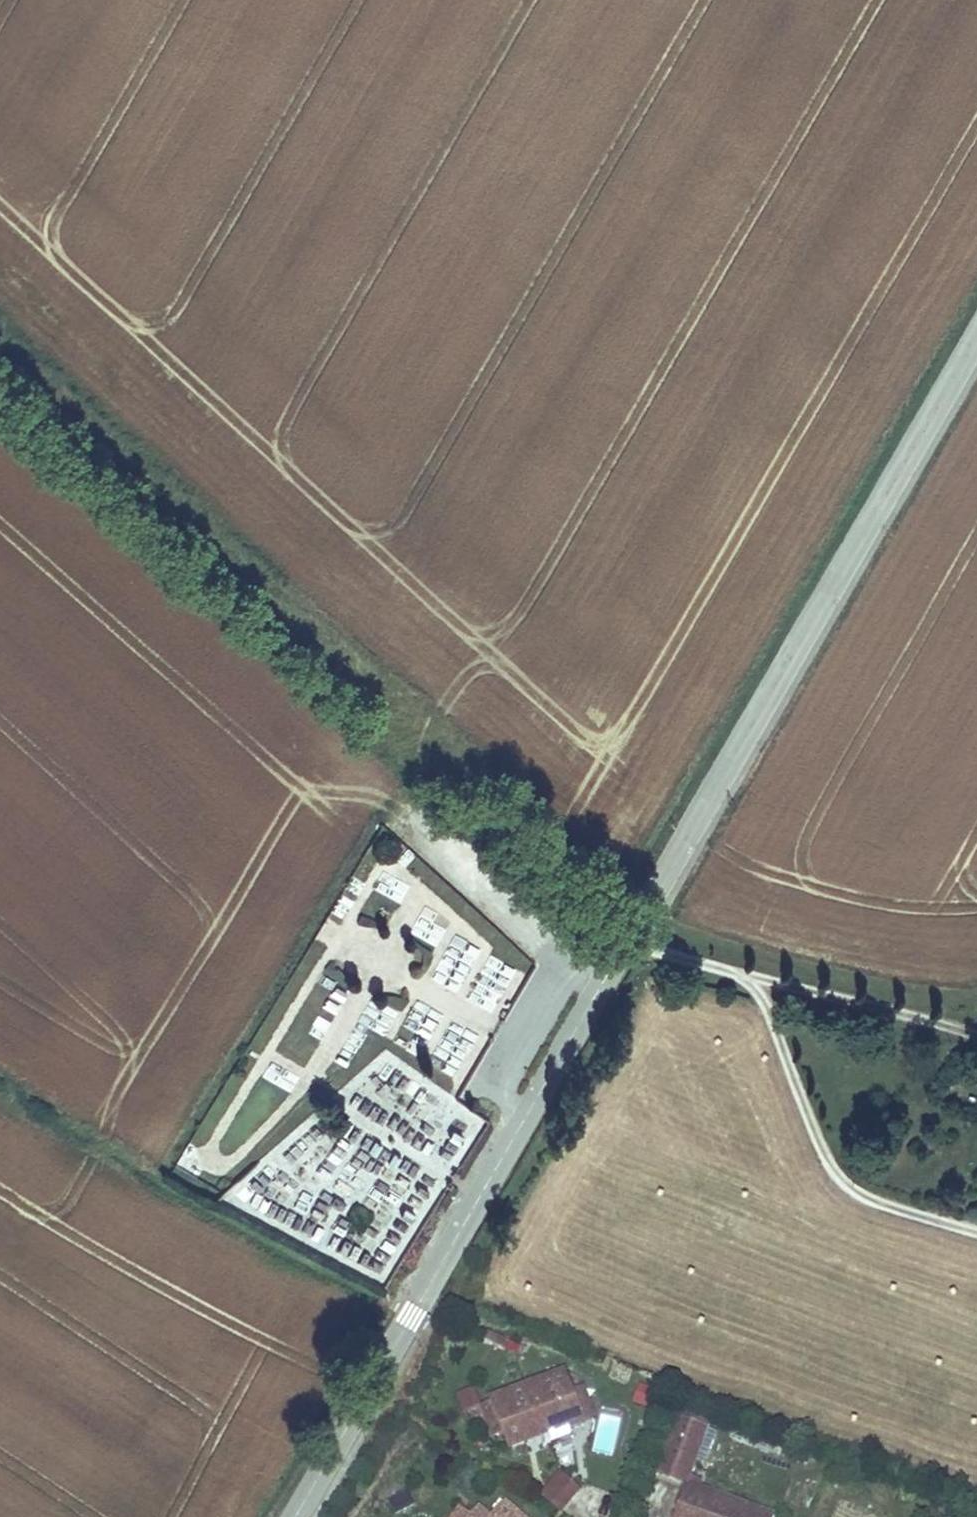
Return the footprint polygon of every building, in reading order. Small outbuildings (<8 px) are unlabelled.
[(427,1048),(437,1012),(411,1004),(401,1040),(427,1048)] [(565,1373),(528,1387),(547,1435),(551,1446),(572,1438),(568,1427),(584,1421),(583,1419),(572,1391),(565,1373)] [(528,1387),(481,1406),(486,1418),(497,1414),(504,1432),(515,1459),(535,1452),(531,1441),(547,1435),(528,1387)] [(583,1387),(572,1391),(583,1419),(593,1415),(583,1387)] [(497,1414),(486,1418),(493,1437),(504,1432),(497,1414)] [(687,1484),(706,1430),(676,1420),(655,1477),(686,1488),(687,1484)] [(562,1473),(551,1486),(570,1501),(580,1490),(562,1473)] [(775,1515),(687,1484),(686,1488),(676,1516),(775,1516),(775,1515)] [(551,1486),(541,1495),(561,1512),(570,1501),(551,1486)] [(494,1513),(499,1516),(522,1516),(504,1503),(494,1513)] [(477,1509),(472,1516),(460,1509),(454,1516),(487,1516),(477,1509)]
